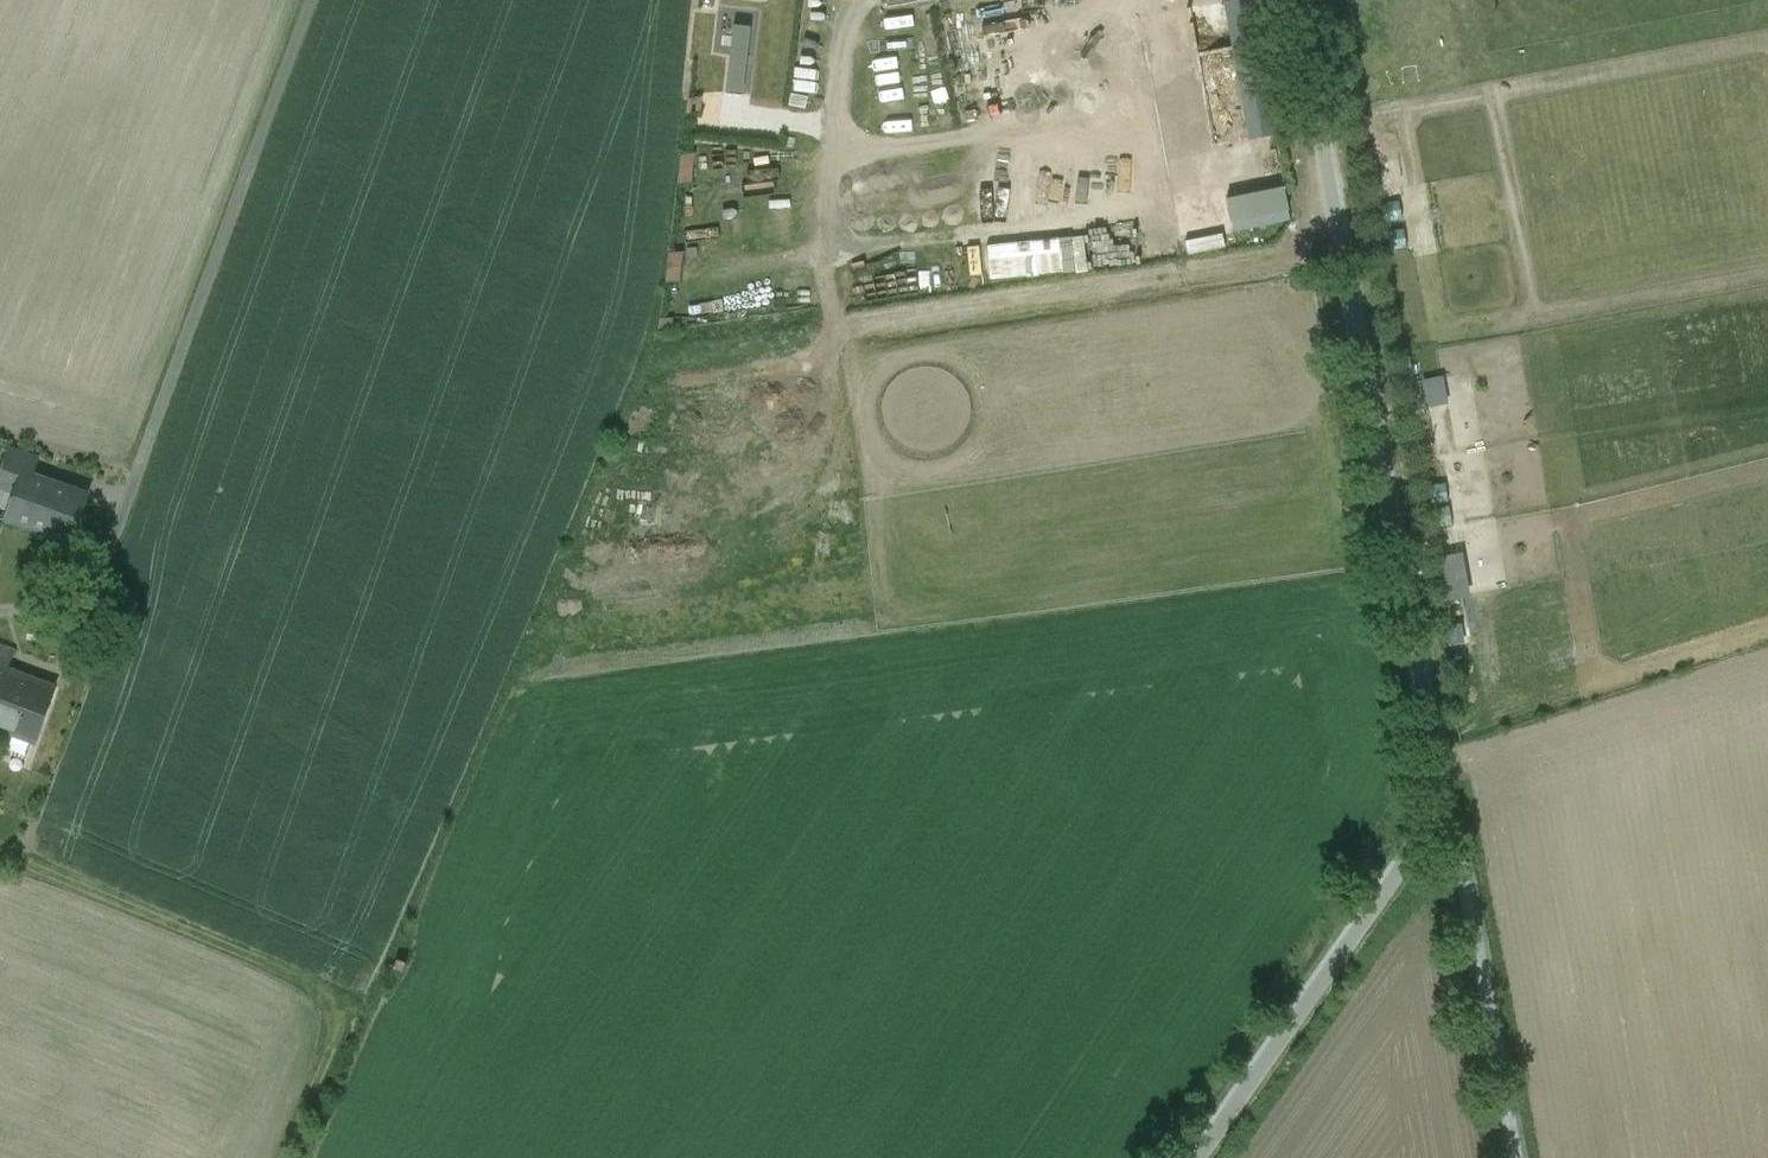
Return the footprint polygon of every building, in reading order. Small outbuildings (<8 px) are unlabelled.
[(1015,9),(959,23),(967,53),(1023,39),(1015,9)] [(745,89),(747,23),(729,22),(727,89),(745,89)] [(751,25),(742,93),(752,94),(761,27),(751,25)] [(693,180),(694,153),(681,152),(680,180),(693,180)] [(746,158),(747,174),(810,169),(809,153),(746,158)] [(768,174),(770,186),(812,181),(811,169),(768,174)] [(1284,185),(1228,197),(1232,221),(1289,208),(1284,185)] [(1151,194),(1085,205),(1087,219),(1153,208),(1151,194)] [(1289,208),(1232,221),(1235,232),(1291,220),(1289,208)] [(1182,234),(1184,247),(1221,241),(1219,228),(1182,234)] [(668,250),(667,279),(681,280),(682,251),(668,250)] [(1422,376),(1424,405),(1447,403),(1446,374),(1422,376)] [(41,453),(14,444),(1,483),(15,488),(23,466),(35,470),(41,453)] [(35,470),(23,466),(15,488),(9,508),(72,530),(86,488),(35,470)] [(0,640),(0,664),(9,668),(17,646),(0,640)] [(0,664),(0,722),(37,736),(55,684),(9,668),(0,664)]
